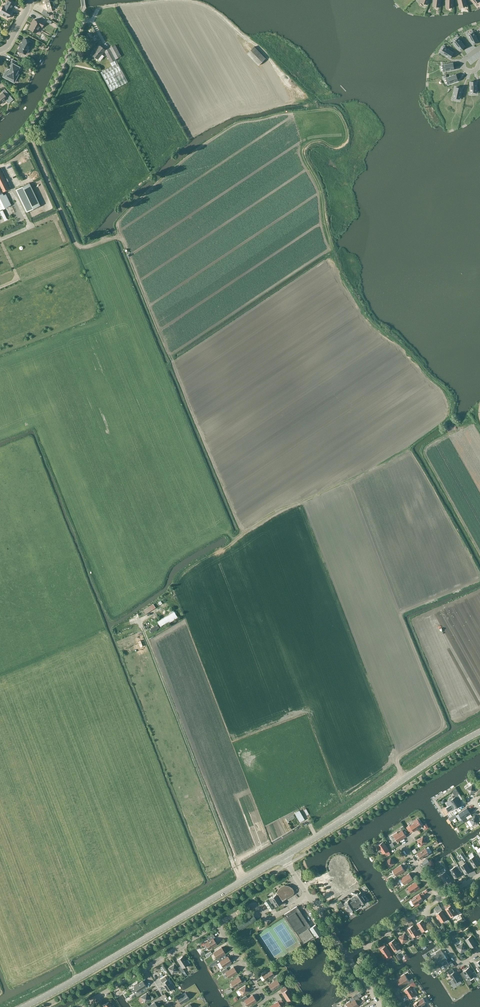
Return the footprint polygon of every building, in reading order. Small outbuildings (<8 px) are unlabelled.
[(14,4),(8,0),(5,6),(4,5),(0,11),(0,14),(8,18),(12,10),(11,9),(14,4)] [(52,10),(54,6),(55,6),(54,1),(52,1),(50,0),(44,0),(44,2),(43,3),(44,9),(48,10),(48,12),(52,11),(52,10)] [(424,7),(425,7),(428,0),(421,0),(420,1),(421,1),(419,5),(420,5),(423,8),(424,7)] [(42,28),(45,22),(38,19),(36,21),(34,20),(32,24),(29,30),(36,33),(39,27),(42,28)] [(474,32),(468,35),(472,44),(479,41),(474,32)] [(31,46),(33,43),(25,38),(18,50),(25,54),(30,45),(31,46)] [(465,46),(459,38),(453,42),(460,50),(465,46)] [(101,54),(105,50),(99,46),(95,51),(92,55),(98,59),(100,61),(104,56),(101,54)] [(104,51),(110,62),(116,60),(115,59),(121,56),(115,46),(104,51)] [(266,58),(254,46),(246,54),(258,66),(266,58)] [(453,52),(445,47),(441,53),(450,58),(453,52)] [(20,71),(23,65),(12,59),(9,66),(10,66),(9,69),(7,68),(3,77),(14,83),(19,73),(17,72),(18,70),(20,71)] [(116,60),(110,62),(110,63),(111,66),(100,72),(111,91),(128,82),(116,60)] [(453,63),(443,65),(444,71),(454,70),(453,63)] [(456,74),(446,78),(449,84),(458,81),(456,74)] [(462,89),(455,87),(453,97),(460,98),(462,89)] [(5,100),(8,104),(13,99),(8,93),(5,95),(3,92),(0,95),(0,104),(5,100)] [(3,209),(11,205),(9,202),(5,194),(4,195),(2,192),(9,189),(0,170),(0,204),(3,209)] [(15,189),(26,212),(40,205),(29,182),(15,189)] [(144,608),(147,611),(159,604),(156,600),(144,608)] [(175,609),(158,618),(161,624),(178,615),(175,609)] [(470,794),(476,790),(472,784),(467,788),(470,794)] [(455,796),(455,797),(448,801),(451,805),(452,804),(455,809),(461,805),(459,801),(461,799),(458,794),(455,796)] [(462,819),(471,814),(467,808),(458,813),(462,819)] [(305,820),(300,810),(295,813),(300,822),(305,820)] [(473,825),(479,822),(475,816),(469,819),(473,825)] [(414,831),(422,826),(417,819),(414,821),(414,823),(410,826),(407,828),(410,833),(413,831),(414,831)] [(398,842),(406,836),(402,830),(398,833),(397,832),(393,834),(398,842)] [(421,846),(427,842),(423,836),(417,840),(421,846)] [(386,856),(390,853),(388,850),(389,850),(383,841),(376,846),(379,850),(380,849),(383,854),(384,853),(386,856)] [(421,859),(430,854),(426,848),(417,853),(421,859)] [(474,868),(479,864),(475,855),(469,859),(474,868)] [(350,872),(348,871),(349,867),(348,864),(346,861),(343,859),(340,858),(336,859),(333,861),(331,863),(331,867),(331,870),(332,872),(329,874),(330,874),(333,879),(331,880),(332,883),(332,884),(331,884),(329,887),(329,889),(330,892),(331,894),(333,896),(336,897),(339,896),(350,889),(349,887),(355,883),(350,875),(352,874),(350,872)] [(389,867),(395,863),(391,858),(385,861),(389,867)] [(465,874),(471,871),(466,862),(460,866),(465,874)] [(396,876),(405,871),(401,865),(393,870),(396,876)] [(455,878),(461,875),(455,866),(449,870),(455,878)] [(447,886),(452,883),(450,880),(451,880),(446,871),(438,876),(441,880),(442,879),(445,884),(446,883),(447,886)] [(404,885),(413,879),(409,873),(401,879),(404,885)] [(416,882),(408,887),(411,893),(420,888),(416,882)] [(285,886),(284,886),(283,886),(282,887),(281,887),(280,888),(279,889),(278,890),(278,891),(278,892),(277,892),(277,893),(278,893),(269,899),(271,903),(273,902),(276,907),(281,903),(279,899),(281,898),(282,900),(290,895),(293,890),(292,889),(291,888),(290,887),(289,887),(288,886),(287,886),(286,886),(285,886)] [(352,897),(359,908),(361,906),(361,905),(366,901),(365,900),(366,899),(366,898),(365,897),(364,896),(363,897),(361,893),(361,892),(358,894),(357,894),(352,897)] [(423,892),(420,894),(411,899),(416,906),(420,904),(419,903),(423,900),(423,899),(426,897),(423,892)] [(271,904),(265,895),(261,898),(266,906),(271,904)] [(356,910),(359,908),(352,897),(346,901),(347,901),(344,903),(344,904),(347,908),(346,908),(346,909),(347,911),(348,911),(349,911),(349,912),(355,908),(356,910)] [(451,917),(458,913),(456,909),(454,909),(451,905),(449,902),(444,905),(446,908),(446,909),(451,917)] [(296,917),(301,913),(297,906),(291,909),(296,917)] [(441,922),(447,919),(442,910),(441,907),(436,910),(438,913),(436,914),(441,922)] [(296,917),(291,909),(284,914),(298,935),(306,930),(305,928),(307,927),(305,924),(307,922),(301,913),(296,917)] [(257,920),(252,913),(235,923),(239,930),(257,920)] [(417,923),(420,928),(418,930),(421,935),(423,933),(422,932),(428,928),(423,920),(417,923)] [(306,930),(298,935),(303,944),(314,937),(308,928),(310,927),(307,922),(305,924),(307,927),(305,928),(306,930)] [(316,938),(322,934),(315,924),(310,928),(316,938)] [(407,929),(411,934),(408,936),(412,941),(414,939),(413,937),(419,934),(413,925),(407,929)] [(402,943),(408,940),(404,934),(399,937),(402,943)] [(471,948),(477,944),(471,936),(465,940),(471,948)] [(209,941),(208,940),(204,942),(208,949),(217,944),(213,938),(209,941)] [(394,951),(400,947),(395,939),(389,943),(394,951)] [(386,945),(385,946),(384,943),(379,946),(381,949),(380,949),(383,954),(382,954),(384,958),(391,954),(386,945)] [(461,953),(467,949),(463,943),(457,947),(461,953)] [(221,947),(213,952),(217,959),(225,953),(221,947)] [(443,953),(438,956),(437,954),(432,957),(433,960),(435,959),(439,966),(443,963),(443,962),(447,959),(443,953)] [(183,956),(177,960),(181,966),(178,967),(182,972),(184,971),(183,968),(189,963),(187,960),(186,960),(183,956)] [(220,957),(215,961),(217,964),(220,962),(223,967),(232,962),(228,956),(222,960),(220,957)] [(174,964),(168,968),(172,974),(178,970),(174,964)] [(225,972),(229,978),(234,975),(236,977),(241,974),(239,971),(237,973),(234,967),(225,972)] [(475,971),(472,973),(469,967),(463,971),(469,980),(474,976),(475,978),(478,976),(475,971)] [(453,984),(461,979),(455,971),(452,968),(448,971),(450,974),(449,975),(452,979),(451,980),(453,984)] [(274,975),(270,969),(262,974),(266,980),(274,975)] [(412,978),(409,981),(405,974),(401,976),(401,977),(397,980),(401,986),(407,982),(409,985),(414,981),(412,978)] [(280,978),(278,975),(273,978),(274,981),(268,985),(272,990),(281,985),(277,979),(280,978)] [(239,976),(230,982),(234,988),(242,982),(243,983),(246,981),(243,977),(240,979),(239,976)] [(165,977),(160,979),(162,983),(167,991),(174,987),(172,983),(170,984),(168,979),(167,980),(165,977)] [(134,986),(131,988),(137,996),(142,993),(140,990),(146,987),(143,981),(138,984),(137,982),(133,985),(134,986)] [(246,985),(239,989),(242,995),(249,991),(246,985)] [(285,986),(280,989),(282,992),(282,993),(287,1001),(294,996),(292,993),(290,993),(288,989),(287,989),(285,986)] [(410,998),(417,994),(414,990),(413,991),(410,986),(404,990),(410,998)] [(146,993),(141,997),(144,1003),(150,999),(146,993)] [(189,998),(185,993),(177,998),(181,1004),(189,998)] [(246,995),(241,999),(243,1001),(244,1000),(248,1006),(256,1001),(253,995),(248,998),(246,995)] [(359,998),(355,1000),(355,999),(351,1002),(350,1001),(346,1003),(348,1006),(356,1006),(359,1005),(362,1003),(359,998)] [(413,1004),(415,1006),(425,1006),(424,1004),(426,1003),(423,998),(413,1004)]
